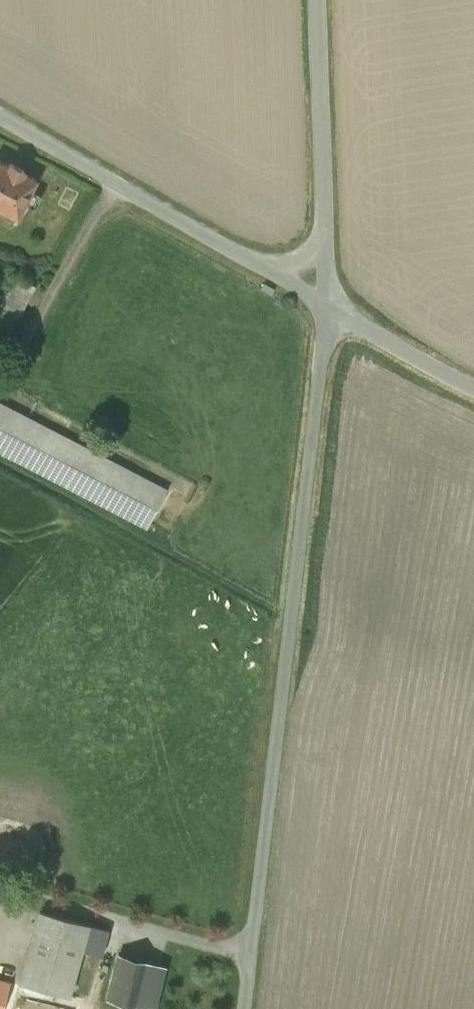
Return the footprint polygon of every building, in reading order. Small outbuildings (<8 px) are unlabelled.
[(16,213),(38,170),(0,150),(0,205),(16,213)] [(0,320),(0,333),(12,339),(34,298),(17,289),(0,320)] [(0,398),(0,449),(147,525),(168,484),(0,398)] [(115,930),(43,909),(21,984),(69,998),(84,947),(108,954),(115,930)] [(149,962),(118,954),(106,1000),(137,1008),(149,962)] [(137,1008),(143,1008),(151,1008),(163,966),(149,962),(137,1008)]
